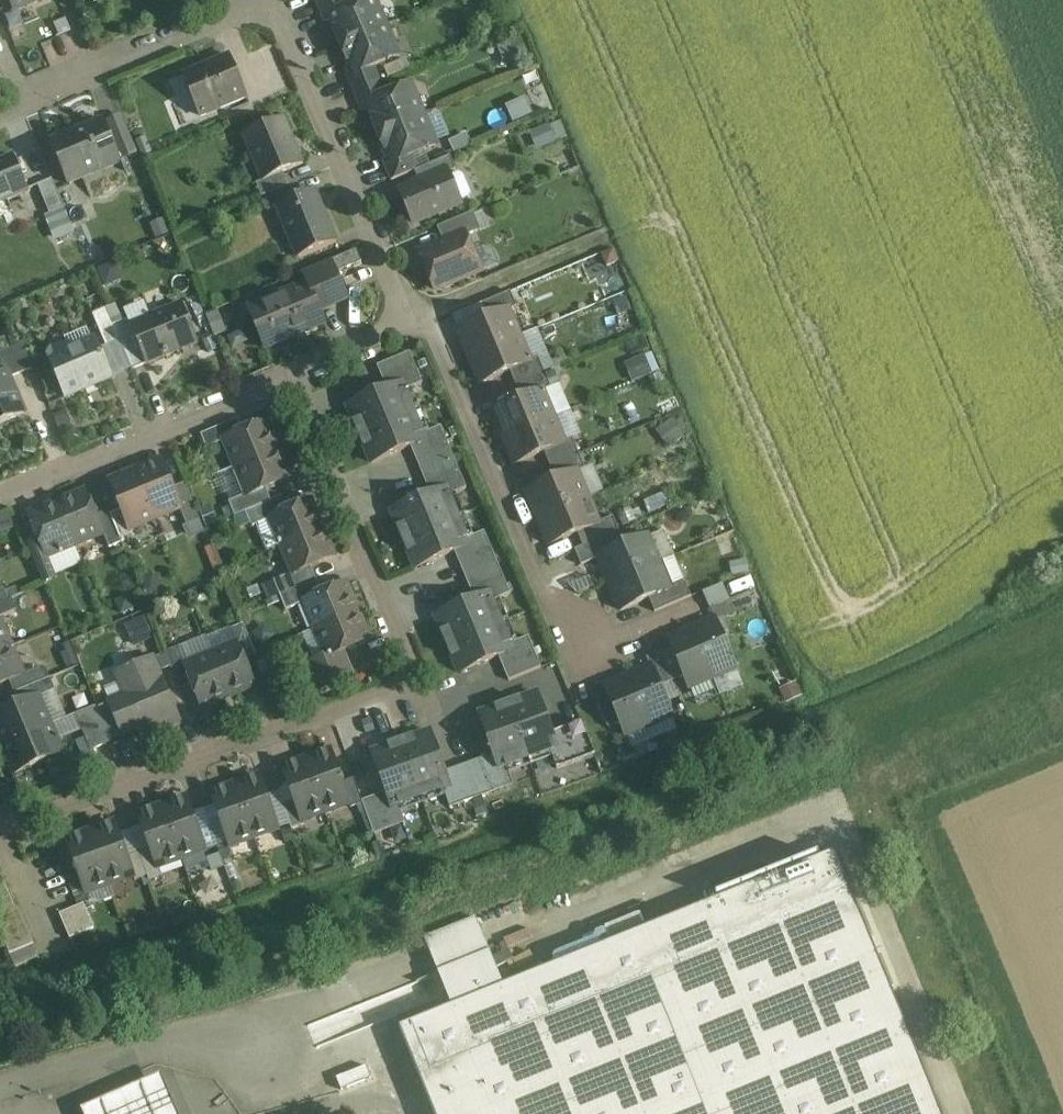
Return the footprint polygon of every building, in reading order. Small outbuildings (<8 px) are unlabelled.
[(14,10),(39,0),(10,0),(14,10)] [(316,3),(324,21),(330,19),(328,15),(358,2),(357,0),(323,0),(316,3)] [(328,15),(330,19),(341,45),(385,26),(374,0),(363,0),(358,2),(328,15)] [(385,26),(341,45),(352,72),(354,76),(374,67),(398,57),(385,26)] [(9,69),(0,47),(0,72),(9,69)] [(229,56),(183,75),(201,117),(247,98),(229,56)] [(374,67),(354,76),(352,72),(346,74),(354,92),(380,81),(374,67)] [(380,81),(354,92),(361,111),(367,108),(366,104),(386,95),(380,81)] [(386,95),(366,104),(367,108),(379,134),(423,115),(410,85),(386,95)] [(530,95),(507,105),(514,121),(537,112),(530,95)] [(423,115),(379,134),(390,161),(391,165),(423,151),(436,146),(423,115)] [(284,119),(244,136),(263,181),(263,182),(303,165),(284,119)] [(563,119),(532,130),(538,146),(568,135),(563,119)] [(103,122),(52,143),(69,184),(120,163),(103,122)] [(423,151),(391,165),(390,161),(384,163),(391,181),(414,172),(429,165),(423,151)] [(429,165),(414,172),(420,184),(447,172),(448,173),(456,170),(450,156),(429,165)] [(14,158),(0,164),(0,203),(28,191),(14,158)] [(459,174),(450,178),(448,173),(447,172),(420,184),(401,192),(414,223),(461,204),(460,202),(469,198),(471,194),(463,176),(459,174)] [(267,180),(263,182),(263,181),(257,184),(262,197),(289,186),(283,173),(267,180)] [(64,208),(52,180),(37,186),(49,214),(64,208)] [(289,186),(262,197),(268,211),(277,207),(277,206),(300,197),(294,184),(289,186)] [(300,197),(277,206),(277,207),(299,259),(336,243),(315,190),(300,197)] [(473,213),(437,228),(444,244),(466,235),(466,236),(481,230),(473,213)] [(444,244),(420,254),(435,291),(481,271),(466,236),(466,235),(444,244)] [(589,275),(621,263),(616,248),(584,260),(589,275)] [(357,251),(328,263),(333,275),(362,262),(357,251)] [(307,285),(252,309),(269,347),(324,324),(319,310),(344,300),(333,275),(328,263),(303,274),(307,285)] [(74,286),(62,283),(58,298),(70,302),(74,286)] [(510,292),(482,304),(487,318),(508,310),(508,311),(517,307),(510,292)] [(636,318),(629,300),(614,305),(621,324),(636,318)] [(131,326),(130,326),(146,364),(198,342),(183,304),(131,326)] [(107,309),(93,315),(106,347),(120,341),(114,325),(107,309)] [(487,318),(459,330),(470,357),(519,336),(508,311),(508,310),(487,318)] [(128,319),(114,325),(120,341),(132,370),(146,364),(130,326),(131,326),(128,319)] [(519,336),(470,357),(482,384),(510,372),(530,363),(530,362),(519,336)] [(112,379),(96,340),(70,351),(69,349),(62,347),(52,351),(48,357),(66,398),(112,379)] [(0,353),(0,360),(6,373),(7,373),(9,378),(34,368),(23,344),(0,353)] [(634,379),(661,370),(655,352),(628,361),(634,379)] [(410,353),(377,366),(387,391),(402,384),(405,391),(422,383),(410,353)] [(538,358),(530,362),(530,363),(510,372),(516,385),(545,373),(538,358)] [(0,376),(0,426),(24,415),(9,378),(7,373),(6,373),(0,376)] [(545,373),(516,385),(522,399),(542,390),(543,392),(551,388),(545,373)] [(387,391),(348,407),(360,435),(414,412),(405,391),(402,384),(387,391)] [(522,399),(493,411),(504,438),(553,417),(543,392),(542,390),(522,399)] [(414,412),(360,435),(372,463),(411,447),(426,441),(423,434),(414,412)] [(553,417),(504,438),(516,464),(544,452),(564,444),(564,443),(553,417)] [(242,432),(237,420),(201,435),(207,448),(225,441),(224,439),(242,432)] [(242,432),(224,439),(225,441),(236,468),(278,450),(266,422),(242,432)] [(441,427),(423,434),(426,441),(411,447),(421,471),(453,458),(441,427)] [(572,439),(564,443),(564,444),(565,444),(544,452),(550,466),(579,454),(572,439)] [(278,450),(236,468),(248,495),(248,496),(266,489),(290,479),(278,450)] [(579,454),(550,466),(556,480),(576,472),(577,472),(585,469),(579,454)] [(453,458),(421,471),(431,496),(446,489),(449,496),(466,489),(453,458)] [(161,461),(137,471),(157,519),(181,509),(161,461)] [(157,519),(137,471),(110,482),(122,510),(130,531),(132,530),(157,519)] [(556,480),(527,492),(539,519),(587,498),(577,472),(576,472),(556,480)] [(248,495),(229,502),(235,517),(245,513),(271,502),(266,489),(248,496),(248,495)] [(431,496),(392,512),(404,540),(458,517),(449,496),(446,489),(431,496)] [(86,492),(57,504),(75,546),(103,534),(96,516),(86,492)] [(271,502),(245,513),(251,527),(270,519),(270,518),(269,518),(287,511),(282,498),(271,502)] [(587,498),(539,519),(550,545),(578,534),(599,525),(598,524),(587,498)] [(287,511),(270,518),(281,546),(323,529),(311,501),(287,511)] [(75,546),(57,504),(29,516),(39,540),(47,557),(75,546)] [(0,514),(0,529),(1,530),(19,522),(13,508),(0,514)] [(130,531),(122,510),(110,515),(120,540),(133,534),(132,530),(130,531)] [(110,515),(108,511),(96,516),(103,534),(109,548),(121,543),(120,540),(110,515)] [(458,517),(404,540),(416,568),(455,552),(470,546),(467,539),(458,517)] [(613,517),(598,524),(599,525),(578,534),(583,547),(611,536),(619,533),(613,517)] [(323,529),(281,546),(293,574),(293,575),(311,567),(335,557),(323,529)] [(484,532),(467,539),(470,546),(455,552),(465,576),(497,563),(484,532)] [(611,536),(583,547),(575,551),(581,566),(599,558),(598,557),(617,549),(611,536)] [(617,549),(598,557),(599,558),(610,584),(658,563),(647,537),(617,549)] [(39,540),(28,545),(43,580),(55,575),(47,557),(39,540)] [(497,563),(465,576),(475,601),(490,594),(493,601),(510,594),(497,563)] [(658,563),(610,584),(621,611),(649,599),(670,590),(669,589),(658,563)] [(311,567),(293,575),(293,574),(274,581),(280,596),(316,581),(311,567)] [(316,581),(280,596),(286,611),(305,603),(304,601),(322,594),(316,581)] [(685,582),(669,589),(670,590),(649,599),(655,612),(691,597),(685,582)] [(322,594),(304,601),(305,603),(316,629),(358,612),(346,584),(322,594)] [(8,601),(9,600),(4,588),(0,590),(0,604),(8,601)] [(475,601),(436,617),(448,645),(502,623),(493,601),(490,594),(475,601)] [(0,604),(0,619),(13,613),(8,601),(0,604)] [(358,612),(316,629),(327,657),(328,658),(343,652),(370,640),(358,612)] [(128,621),(133,643),(152,638),(147,617),(128,621)] [(11,647),(0,621),(0,652),(11,647)] [(735,668),(715,621),(692,630),(712,678),(735,668)] [(502,623),(448,645),(459,673),(514,651),(511,644),(502,623)] [(257,657),(243,624),(231,629),(237,644),(245,662),(257,657)] [(692,630),(669,640),(684,676),(689,687),(712,678),(692,630)] [(528,637),(511,644),(514,651),(499,657),(509,681),(541,668),(528,637)] [(245,662),(237,644),(213,654),(230,696),(255,686),(245,662)] [(0,652),(0,685),(9,681),(23,676),(11,647),(0,652)] [(672,647),(660,653),(672,681),(684,676),(672,647)] [(179,648),(165,654),(180,690),(192,685),(185,666),(186,666),(179,648)] [(343,652),(328,658),(327,657),(306,666),(317,692),(353,677),(353,676),(343,652)] [(672,681),(660,653),(646,658),(651,668),(652,668),(660,687),(672,681)] [(186,666),(185,666),(192,685),(202,708),(230,696),(213,654),(186,666)] [(153,659),(117,674),(126,696),(110,703),(123,735),(176,713),(153,659)] [(23,676),(9,681),(14,693),(47,680),(41,668),(23,676)] [(660,687),(652,668),(651,668),(629,678),(649,725),(672,715),(660,687)] [(47,680),(14,693),(19,706),(39,697),(39,698),(56,691),(51,678),(47,680)] [(629,678),(606,687),(608,694),(620,723),(626,735),(649,725),(629,678)] [(537,694),(508,704),(528,759),(550,752),(557,749),(552,734),(537,694)] [(620,723),(608,694),(596,699),(608,728),(620,723)] [(0,714),(0,735),(1,735),(5,745),(51,726),(39,698),(39,697),(19,706),(0,714)] [(123,735),(110,703),(98,708),(111,740),(123,735)] [(508,704),(480,714),(494,754),(500,770),(506,767),(528,759),(508,704)] [(98,708),(97,706),(77,715),(92,751),(112,743),(111,740),(98,708)] [(582,722),(552,734),(557,749),(550,752),(557,769),(596,755),(582,722)] [(51,726),(5,745),(9,755),(7,756),(15,774),(63,754),(57,740),(59,740),(58,737),(56,738),(51,726)] [(430,732),(401,743),(421,798),(443,790),(450,788),(444,772),(430,732)] [(421,798),(401,743),(372,753),(387,793),(392,808),(399,806),(421,798)] [(342,784),(330,751),(317,756),(318,758),(307,761),(326,813),(349,805),(342,784)] [(494,754),(469,763),(481,797),(513,785),(506,767),(500,770),(494,754)] [(307,761),(297,765),(296,763),(283,768),(302,821),(326,813),(307,761)] [(469,763),(444,772),(450,788),(443,790),(450,808),(481,797),(469,763)] [(258,776),(246,781),(246,783),(236,787),(254,838),(278,830),(258,776)] [(354,779),(342,784),(349,805),(350,808),(363,804),(362,802),(354,779)] [(254,838),(236,787),(225,790),(225,788),(212,793),(231,847),(254,838)] [(387,793),(362,802),(363,804),(374,835),(406,823),(399,806),(392,808),(387,793)] [(186,798),(173,802),(173,805),(163,808),(181,860),(205,851),(186,798)] [(181,860),(163,808),(153,812),(152,810),(139,815),(151,847),(158,868),(181,860)] [(126,856),(114,823),(101,828),(102,830),(92,834),(110,885),(133,877),(126,856)] [(92,834),(81,837),(80,835),(68,840),(87,894),(110,885),(92,834)] [(158,868),(151,847),(138,852),(147,877),(149,881),(161,876),(158,868)] [(397,1029),(425,1087),(436,1113),(946,1113),(841,850),(507,982),(494,951),(441,972),(452,1003),(397,1029)] [(147,877),(138,852),(126,856),(133,877),(135,881),(147,877)] [(84,905),(60,915),(65,927),(89,917),(84,905)] [(0,916),(0,931),(24,921),(19,908),(0,916)] [(89,917),(65,927),(70,939),(94,929),(89,917)] [(0,931),(5,943),(29,933),(24,921),(0,931)] [(29,933),(5,943),(10,955),(34,945),(29,933)] [(85,1113),(177,1113),(161,1076),(83,1110),(85,1113)]
